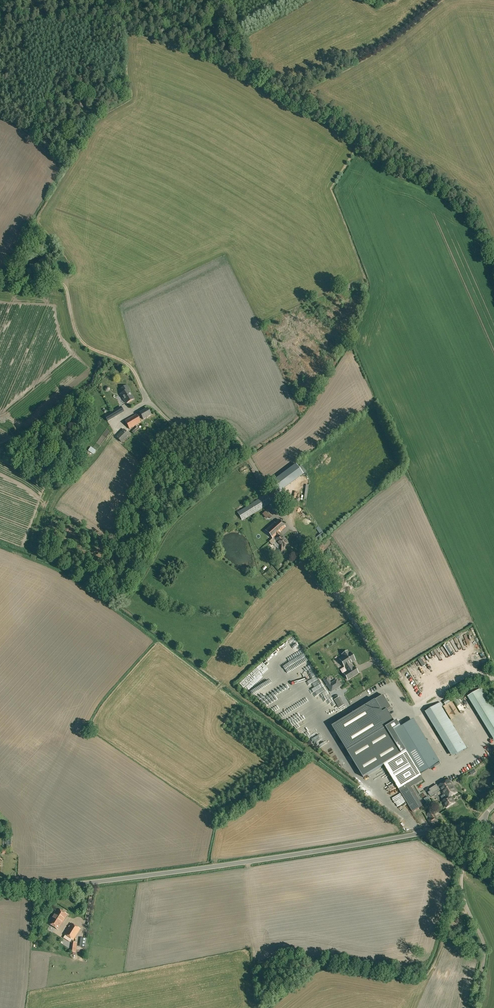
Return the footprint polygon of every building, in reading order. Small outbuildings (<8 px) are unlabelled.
[(126,403),(134,399),(129,391),(130,390),(127,385),(120,389),(122,393),(121,394),(126,403)] [(112,418),(120,414),(124,411),(121,406),(117,409),(109,413),(112,418)] [(143,420),(151,415),(147,409),(139,413),(140,413),(137,415),(136,415),(125,421),(129,429),(141,422),(138,418),(141,416),(143,420)] [(121,443),(129,434),(124,429),(116,437),(121,443)] [(283,485),(285,487),(303,474),(296,464),(270,483),(275,490),(283,485)] [(266,495),(244,509),(247,515),(248,516),(271,502),(266,495)] [(274,522),(268,528),(275,536),(276,536),(280,532),(285,527),(279,519),(275,523),(274,522)] [(285,553),(285,546),(289,543),(280,532),(275,537),(269,541),(272,545),(276,541),(279,545),(279,548),(279,549),(279,550),(278,551),(278,552),(278,553),(278,554),(279,555),(281,556),(282,555),(284,555),(285,553)] [(342,657),(339,659),(341,661),(343,665),(344,665),(348,671),(344,674),(348,680),(354,675),(358,673),(354,668),(353,669),(352,668),(350,664),(355,660),(350,653),(349,654),(347,651),(342,654),(343,655),(343,656),(342,657)] [(331,683),(327,677),(324,679),(331,691),(340,685),(337,679),(331,683)] [(383,695),(332,726),(348,751),(395,722),(387,710),(391,708),(383,695)] [(341,708),(347,704),(341,696),(336,700),(341,708)] [(454,758),(469,749),(442,702),(427,711),(454,758)] [(294,723),(297,728),(307,722),(304,717),(294,723)] [(429,770),(439,764),(412,720),(395,731),(407,751),(409,754),(417,749),(429,770)] [(394,730),(400,726),(397,721),(395,722),(348,751),(363,777),(384,765),(407,752),(407,751),(394,730)] [(422,776),(407,752),(384,765),(397,785),(400,783),(402,787),(409,783),(420,777),(422,776)] [(409,783),(411,787),(414,785),(422,780),(420,777),(409,783)] [(449,779),(445,782),(449,788),(446,789),(449,792),(448,793),(451,796),(457,792),(449,779)] [(431,791),(428,792),(430,796),(433,794),(440,790),(440,789),(441,788),(445,795),(443,796),(445,799),(442,801),(447,807),(455,802),(451,796),(448,793),(449,792),(446,789),(449,788),(445,782),(444,782),(439,786),(438,787),(437,784),(429,789),(431,791)] [(397,785),(396,785),(412,811),(413,812),(425,804),(414,785),(411,787),(409,783),(403,787),(402,787),(400,783),(397,785)] [(383,791),(390,802),(393,800),(391,798),(393,797),(388,788),(383,791)] [(427,814),(430,818),(432,822),(437,819),(432,811),(427,814)] [(58,930),(67,915),(57,908),(48,923),(58,930)] [(64,934),(65,935),(73,940),(80,929),(71,923),(64,934)]
